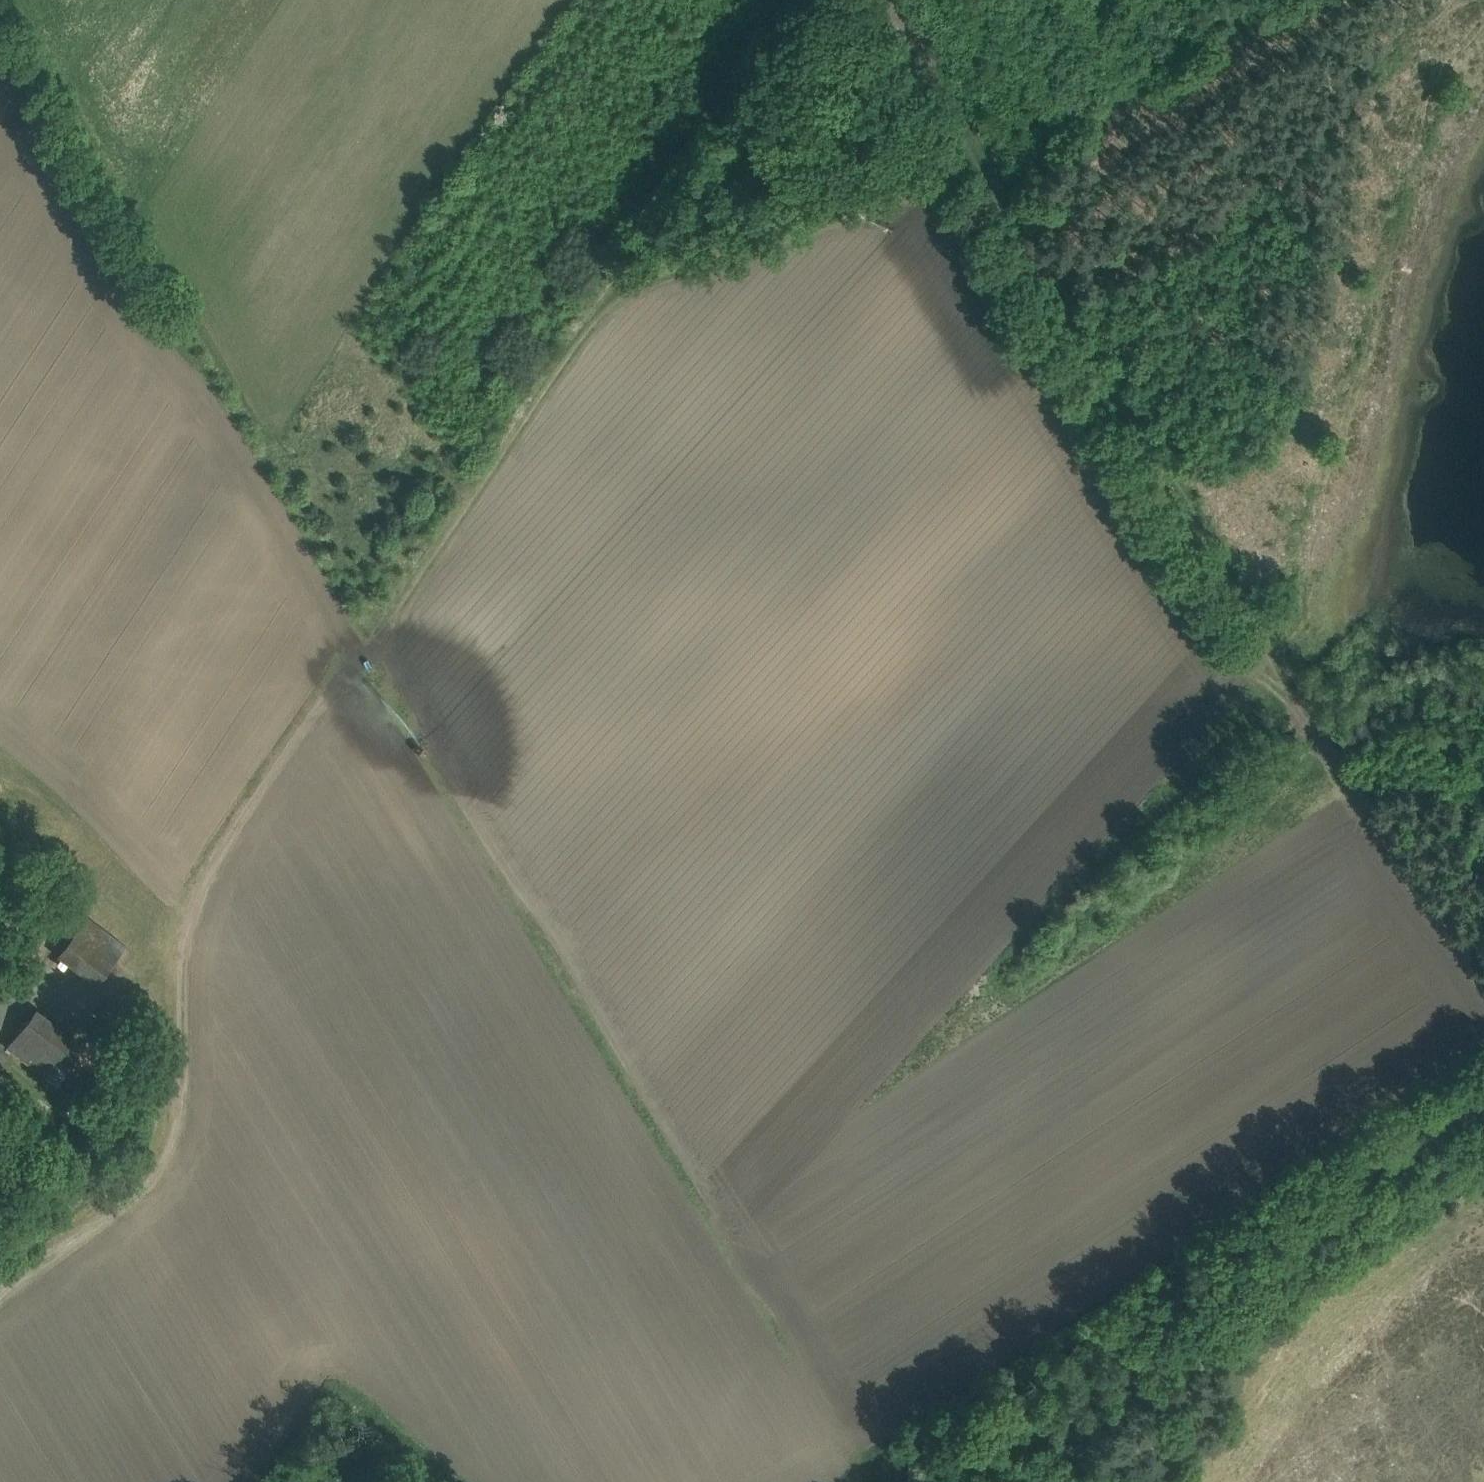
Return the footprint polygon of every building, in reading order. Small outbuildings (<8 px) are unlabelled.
[(87,912),(55,952),(95,983),(127,943),(87,912)] [(47,1079),(69,1051),(28,1019),(6,1047),(47,1079)]
